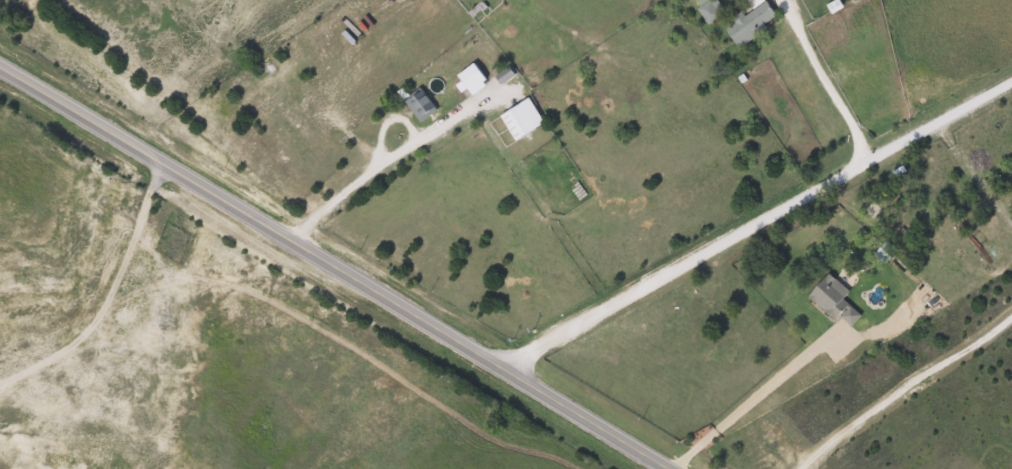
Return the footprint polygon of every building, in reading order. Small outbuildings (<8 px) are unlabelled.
[(706,25),(690,0),(707,0),(709,3),(714,0),(723,14),(706,25)] [(752,9),(746,0),(763,0),(776,22),(734,47),(724,31),(733,25),(731,22),(752,9)] [(479,86),(462,97),(454,85),(471,74),(479,86)] [(435,110),(419,123),(402,102),(418,89),(435,110)] [(497,116),(527,99),(541,125),(511,142),(497,116)] [(838,316),(833,322),(806,297),(827,274),(848,293),(842,300),(860,316),(850,327),(838,316)]
